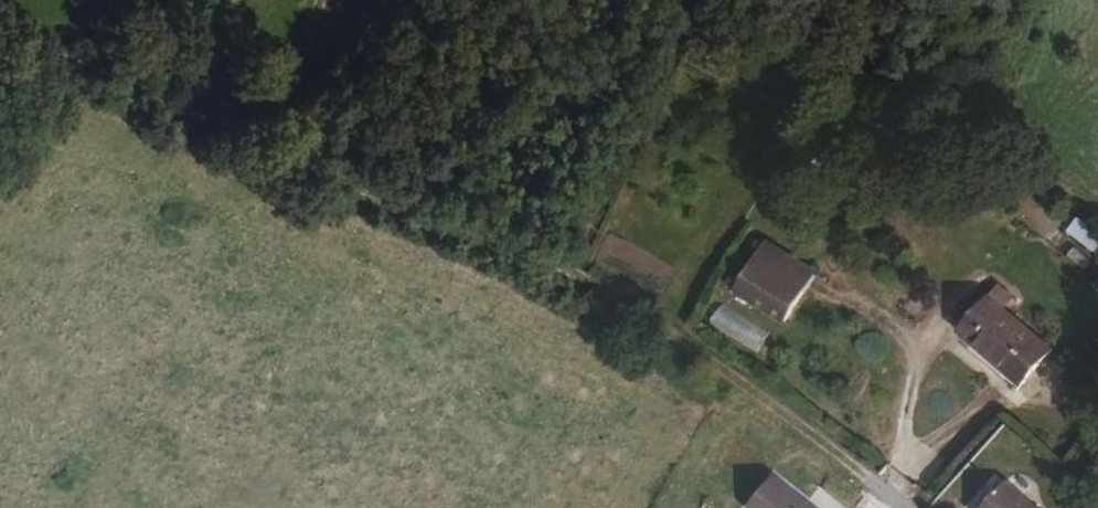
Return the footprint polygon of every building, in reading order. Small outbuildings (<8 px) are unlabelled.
[(1066,231),(1093,253),(1097,247),(1097,234),(1077,217),(1066,231)] [(785,322),(815,278),(765,245),(735,289),(785,322)] [(1013,297),(996,283),(985,295),(1002,309),(1013,297)] [(1017,388),(1045,354),(1050,348),(1002,309),(985,295),(952,335),(1017,388)] [(769,332),(723,305),(712,325),(757,352),(769,332)] [(772,479),(749,507),(751,507),(807,507),(772,479)] [(983,507),(1034,507),(1004,482),(983,507)]
